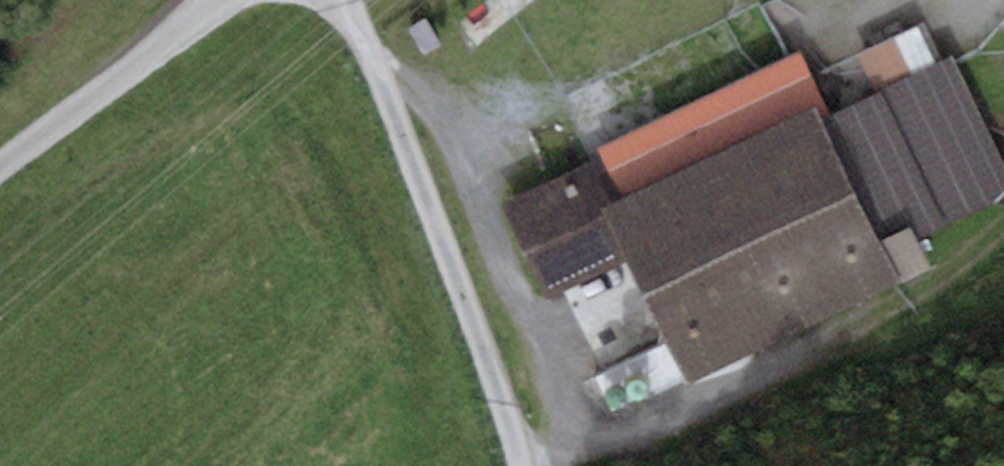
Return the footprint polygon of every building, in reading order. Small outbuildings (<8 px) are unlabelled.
[(830,112),(800,49),(788,55),(592,146),(599,161),(617,200),(603,206),(627,259),(684,381),(931,266),(918,238),(1003,199),(1003,160),(958,61),(955,55),(938,63),(920,24),(857,54),(874,92),(830,112)] [(599,161),(503,203),(544,296),(627,259),(603,206),(617,200),(599,161)] [(622,349),(624,355),(630,358),(636,359),(642,356),(645,351),(646,344),(643,339),(638,335),(632,335),(626,337),(622,343),(622,349)] [(597,357),(600,363),(605,366),(612,367),(617,364),(621,359),(621,352),(619,347),(613,343),(607,343),(601,345),(598,351),(597,357)] [(662,347),(611,370),(629,411),(680,388),(662,347)]
